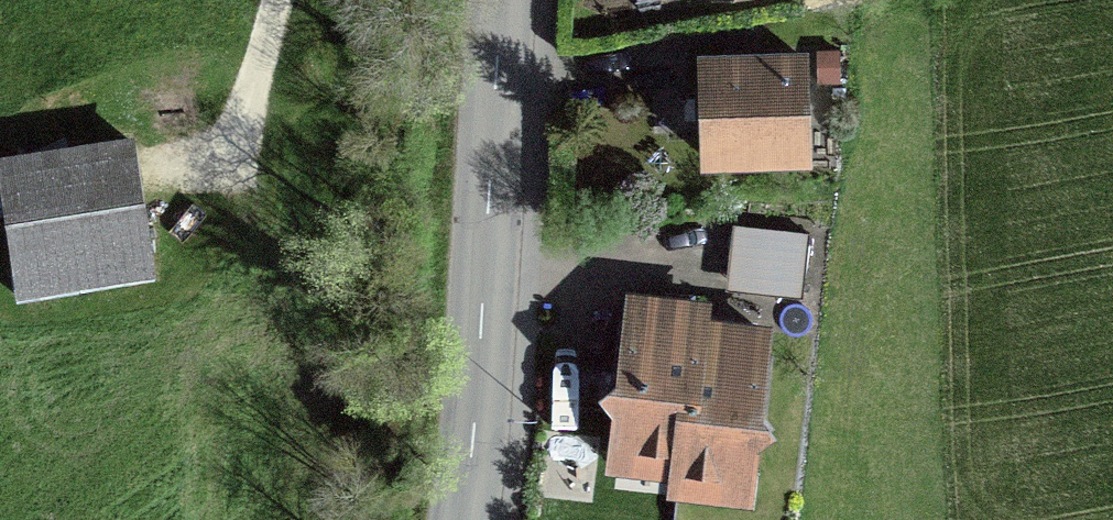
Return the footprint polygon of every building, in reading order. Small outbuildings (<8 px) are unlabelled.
[(810,40),(696,44),(700,170),(753,168),(752,160),(814,159),(810,40)] [(817,48),(818,82),(842,81),(841,47),(817,48)] [(0,166),(0,167),(18,290),(156,270),(141,170),(138,146),(0,166)] [(809,228),(733,220),(725,287),(802,295),(809,228)] [(700,396),(710,311),(712,292),(626,282),(616,369),(598,383),(612,401),(605,465),(622,467),(620,483),(666,488),(677,393),(700,396)] [(666,488),(753,498),(760,436),(776,420),(764,403),(774,318),(710,311),(700,396),(677,393),(666,488)]
